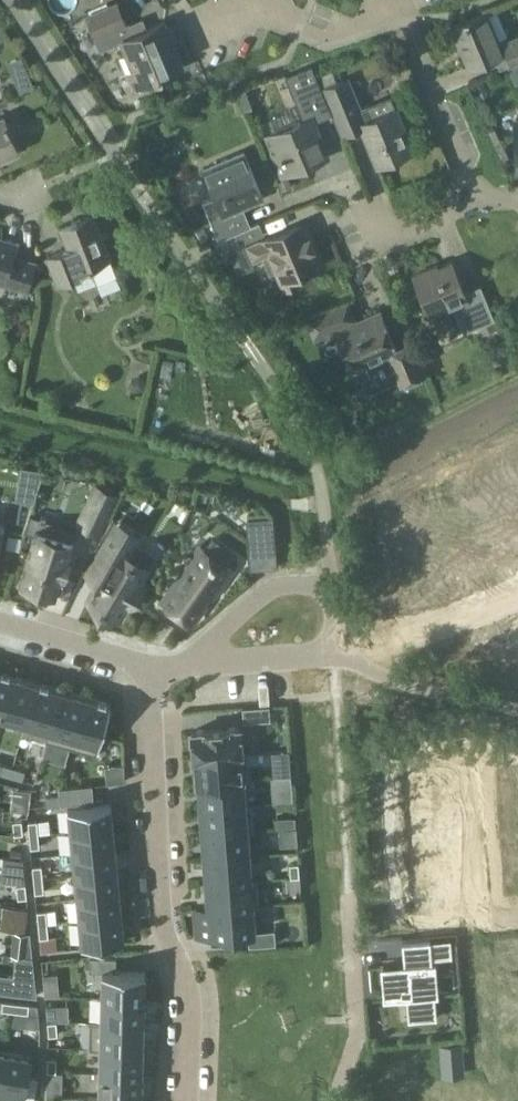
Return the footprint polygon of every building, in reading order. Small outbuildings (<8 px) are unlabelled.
[(117,1),(85,14),(94,37),(99,48),(122,38),(145,29),(141,19),(129,24),(127,23),(117,1)] [(452,25),(470,66),(494,55),(499,68),(511,63),(511,64),(517,61),(517,33),(510,37),(498,42),(492,27),(486,14),(485,11),(452,25)] [(145,29),(122,38),(134,67),(126,71),(132,84),(140,81),(141,83),(181,66),(163,21),(145,29)] [(271,129),(262,133),(263,137),(267,145),(279,174),(326,155),(313,124),(331,116),(314,75),(310,64),(293,71),(284,75),(301,117),(295,119),(290,108),(266,118),(271,129)] [(15,76),(19,89),(33,84),(29,71),(15,76)] [(348,75),(323,85),(344,137),(362,129),(377,164),(413,149),(396,106),(374,115),(369,103),(361,106),(348,75)] [(18,150),(3,115),(0,116),(0,157),(18,150)] [(204,169),(215,195),(203,201),(218,238),(251,224),(242,203),(262,195),(244,152),(204,169)] [(57,283),(92,269),(98,284),(118,276),(93,213),(59,226),(68,248),(47,256),(57,283)] [(264,238),(247,245),(253,258),(261,255),(270,274),(277,271),(284,286),(298,280),(299,283),(313,277),(309,267),(322,262),(309,231),(300,235),(296,225),(264,238)] [(0,236),(0,280),(2,281),(2,283),(27,291),(37,259),(11,252),(15,241),(0,236)] [(437,265),(414,274),(429,312),(438,308),(440,311),(453,305),(463,331),(494,318),(480,284),(464,291),(451,261),(438,267),(437,265)] [(356,322),(347,299),(306,317),(316,341),(336,332),(350,366),(363,360),(368,363),(387,355),(399,386),(427,374),(412,338),(395,346),(380,310),(363,317),(364,319),(356,322)] [(96,483),(78,521),(98,530),(116,493),(96,483)] [(498,493),(506,519),(517,515),(517,503),(516,504),(511,489),(498,493)] [(424,528),(404,555),(446,587),(467,560),(439,539),(448,527),(425,509),(415,522),(424,528)] [(36,533),(21,581),(28,583),(26,587),(48,594),(49,589),(55,591),(61,574),(64,575),(69,557),(66,556),(71,540),(70,540),(74,527),(61,523),(30,513),(25,529),(36,533)] [(249,543),(273,541),(271,517),(247,519),(249,543)] [(88,598),(119,616),(127,603),(129,604),(141,583),(139,582),(147,568),(126,556),(134,541),(113,528),(91,567),(102,574),(88,598)] [(181,575),(162,601),(191,621),(209,596),(211,597),(231,568),(227,565),(235,554),(212,537),(204,549),(200,546),(179,574),(181,575)] [(12,674),(0,671),(0,721),(2,716),(0,715),(12,674)] [(25,722),(37,681),(12,674),(0,715),(2,716),(25,722)] [(49,729),(61,688),(37,681),(25,722),(48,729),(49,729)] [(70,746),(85,695),(61,688),(49,729),(48,729),(45,739),(70,746)] [(96,754),(110,702),(85,695),(70,746),(96,754)] [(242,707),(243,721),(270,719),(269,705),(242,707)] [(242,752),(240,726),(191,730),(194,757),(242,754),(242,752)] [(249,779),(247,752),(242,752),(242,754),(194,757),(196,784),(200,783),(200,782),(244,779),(244,780),(249,779)] [(12,766),(0,763),(0,772),(9,775),(12,766)] [(507,763),(517,896),(517,763),(507,763)] [(291,774),(290,764),(272,765),(273,776),(291,774)] [(22,779),(25,770),(12,766),(9,775),(22,779)] [(246,803),(244,780),(244,779),(200,782),(200,783),(202,807),(246,804),(246,803)] [(93,800),(92,783),(59,787),(60,803),(93,800)] [(28,811),(31,790),(16,788),(14,809),(28,811)] [(46,804),(59,803),(59,794),(45,796),(46,804)] [(110,802),(68,806),(70,830),(113,826),(110,802)] [(253,830),(251,802),(246,803),(246,804),(202,807),(204,833),(248,829),(248,830),(253,830)] [(295,826),(294,816),(275,817),(276,827),(295,826)] [(10,820),(11,833),(20,833),(19,820),(10,820)] [(38,833),(36,820),(28,821),(29,834),(38,833)] [(115,848),(113,826),(70,830),(72,852),(115,848)] [(297,844),(296,827),(278,828),(280,846),(297,844)] [(250,854),(248,830),(248,829),(204,833),(206,858),(250,854)] [(39,846),(38,833),(29,834),(30,847),(39,846)] [(117,871),(115,848),(72,852),(74,875),(117,871)] [(252,878),(250,854),(206,858),(208,883),(252,880),(252,878)] [(299,876),(298,862),(289,863),(290,876),(299,876)] [(42,878),(41,865),(32,866),(33,879),(42,878)] [(119,893),(117,871),(74,875),(77,897),(119,893)] [(300,888),(299,876),(290,876),(286,877),(287,889),(300,888)] [(43,891),(42,878),(33,879),(35,892),(43,891)] [(259,905),(257,878),(252,878),(252,880),(208,883),(209,907),(209,908),(254,905),(254,906),(259,905)] [(26,896),(25,884),(16,884),(17,897),(26,896)] [(121,916),(119,893),(77,897),(79,920),(121,916)] [(256,930),(254,906),(254,905),(209,908),(209,907),(196,908),(198,935),(247,932),(248,945),(275,943),(274,928),(256,930)] [(47,923),(45,910),(37,910),(38,924),(47,923)] [(124,939),(121,916),(79,920),(81,943),(124,939)] [(48,936),(47,923),(38,924),(39,937),(48,936)] [(27,956),(30,932),(13,930),(10,954),(27,956)] [(430,940),(402,942),(402,944),(408,943),(409,959),(451,955),(450,938),(430,940)] [(89,956),(89,970),(102,970),(101,996),(144,997),(145,971),(115,970),(116,957),(89,956)] [(435,961),(380,966),(383,999),(438,995),(435,961)] [(34,977),(0,973),(0,991),(36,995),(34,977)] [(100,1020),(100,1022),(143,1023),(144,997),(101,996),(100,1020)] [(15,1010),(16,1002),(2,1000),(2,1009),(15,1010)] [(28,1012),(29,1003),(16,1002),(15,1010),(28,1012)] [(46,1005),(47,1020),(68,1020),(67,1005),(46,1005)] [(90,1020),(89,1048),(100,1048),(100,1047),(143,1048),(143,1023),(100,1022),(100,1020),(90,1020)] [(56,1021),(47,1022),(48,1035),(57,1034),(56,1021)] [(463,1073),(461,1043),(440,1045),(441,1056),(442,1074),(463,1073)] [(389,1081),(391,1100),(445,1100),(443,1077),(442,1074),(441,1056),(440,1045),(423,1046),(425,1078),(389,1081)] [(100,1048),(99,1072),(142,1073),(143,1048),(100,1047),(100,1048)] [(38,1078),(27,1075),(31,1055),(7,1050),(0,1085),(0,1093),(23,1097),(33,1099),(38,1078)] [(56,1058),(47,1058),(47,1071),(55,1071),(56,1058)] [(62,1088),(62,1071),(55,1071),(47,1071),(46,1088),(62,1088)] [(98,1096),(98,1097),(141,1098),(142,1073),(99,1072),(98,1096)]
